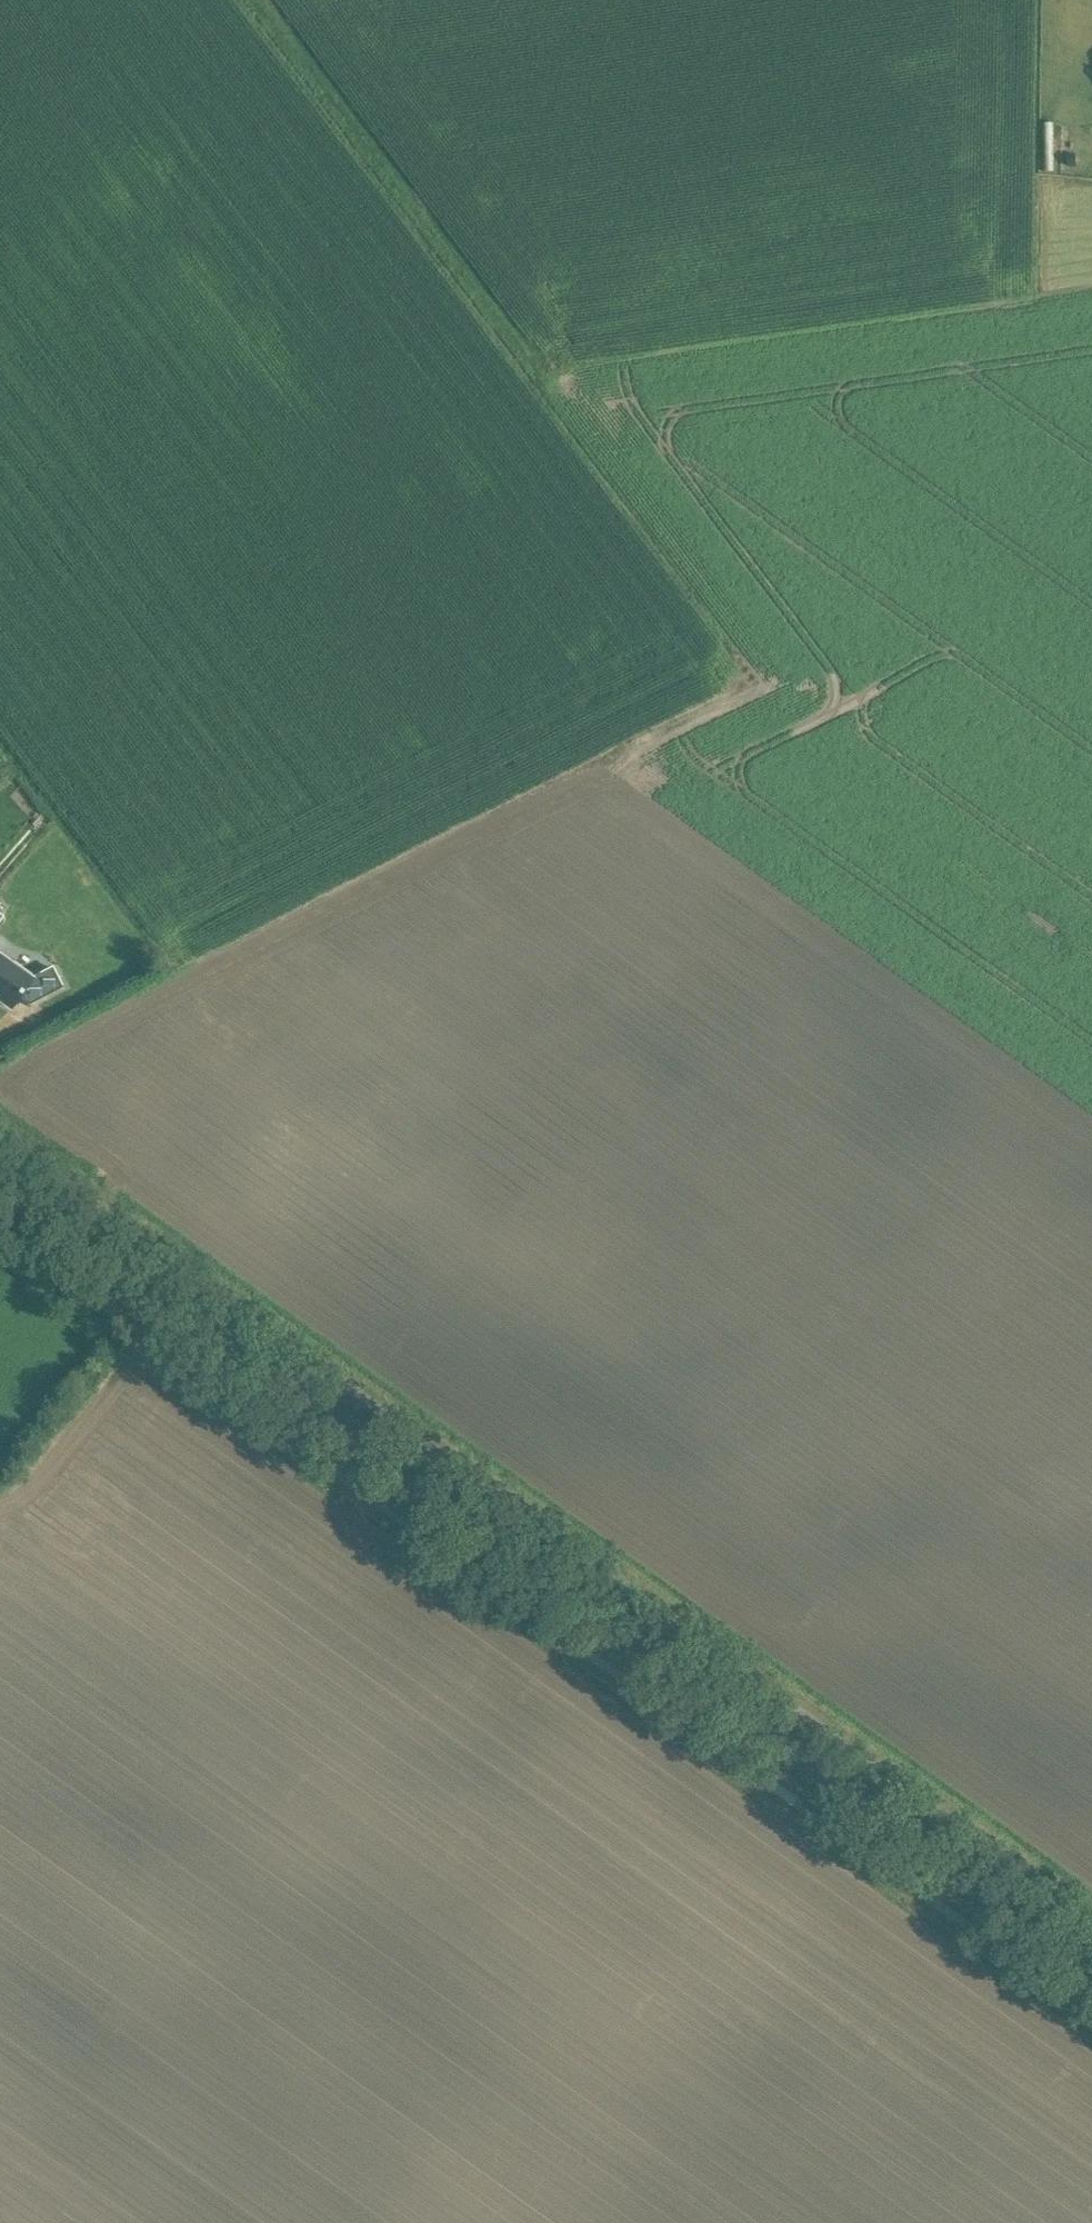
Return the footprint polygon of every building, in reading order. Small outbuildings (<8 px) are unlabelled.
[(29,978),(31,976),(16,965),(15,967),(0,957),(0,1000),(12,1009),(19,999),(28,1005),(29,1006),(65,987),(54,966),(31,978),(29,978)]
